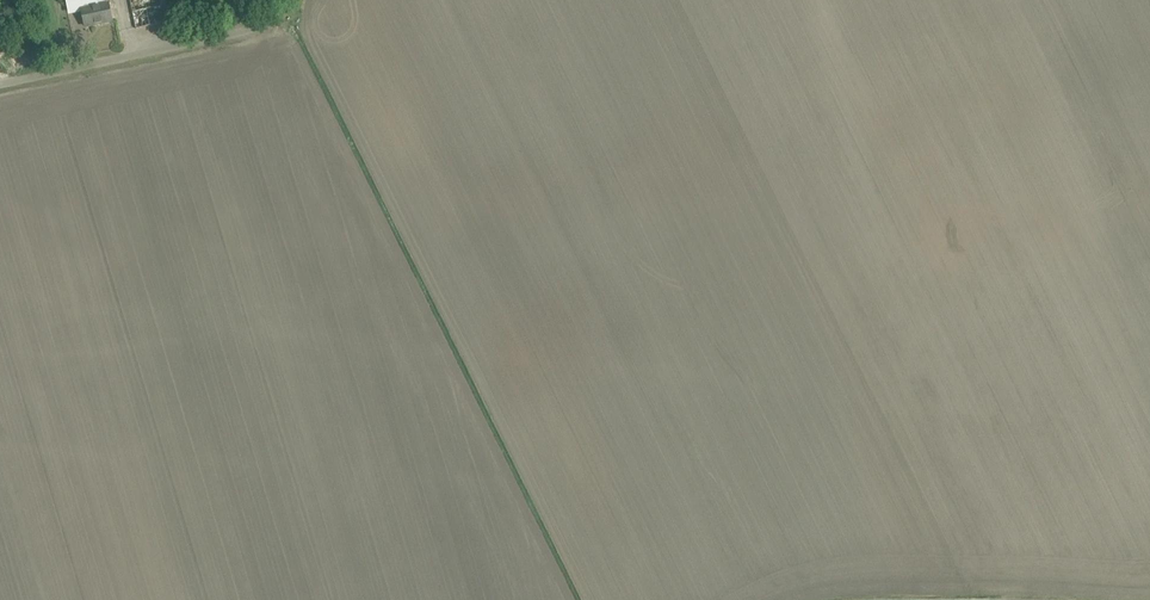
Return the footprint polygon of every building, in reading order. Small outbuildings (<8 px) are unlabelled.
[(81,1),(83,12),(84,15),(86,27),(112,21),(110,10),(108,1),(108,0),(99,0),(100,6),(92,8),(90,0),(83,0),(81,1)] [(136,29),(165,23),(162,9),(166,8),(164,0),(130,0),(136,29)] [(8,42),(0,21),(0,45),(8,42)]
